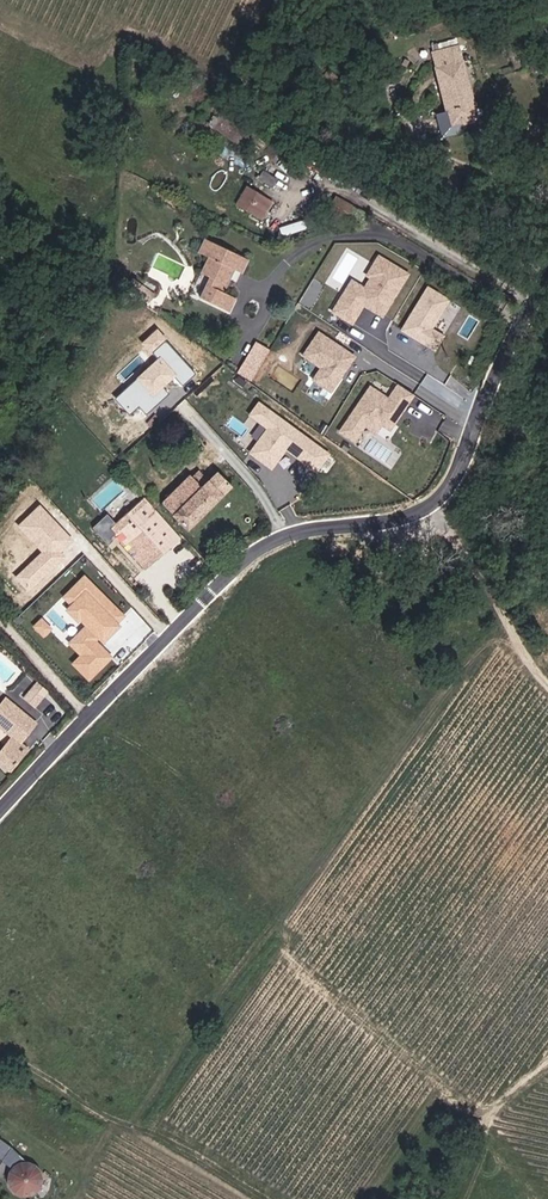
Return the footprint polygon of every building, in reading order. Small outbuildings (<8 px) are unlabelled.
[(445,107),(433,110),(439,134),(466,127),(464,117),(475,114),(458,47),(432,53),(445,107)] [(344,85),(333,78),(323,91),(336,99),(344,85)] [(257,182),(272,190),(279,177),(265,170),(257,182)] [(272,201),(243,185),(233,203),(263,219),(272,201)] [(337,195),(331,204),(348,214),(353,204),(337,195)] [(283,226),(285,235),(310,228),(307,220),(283,226)] [(222,292),(232,269),(240,272),(246,259),(202,239),(196,252),(207,257),(200,273),(208,277),(199,298),(229,311),(235,298),(222,292)] [(410,272),(378,254),(365,278),(368,280),(364,287),(351,280),(333,312),(355,325),(364,308),(384,319),(410,272)] [(158,300),(136,284),(131,292),(153,308),(158,300)] [(452,300),(427,285),(399,331),(435,352),(446,334),(435,328),(452,300)] [(196,373),(155,332),(143,344),(158,359),(117,400),(131,414),(138,407),(147,416),(169,393),(164,388),(175,377),(183,385),(196,373)] [(356,356),(319,332),(302,358),(320,370),(313,380),(332,393),(356,356)] [(249,380),(268,350),(255,342),(236,372),(249,380)] [(388,396),(370,384),(338,431),(355,443),(366,428),(384,441),(414,396),(397,384),(388,396)] [(331,455),(259,401),(248,416),(266,430),(249,452),(272,470),(286,451),(317,474),(331,455)] [(191,479),(188,476),(159,504),(183,529),(229,489),(215,474),(206,482),(197,473),(191,479)] [(134,558),(146,569),(173,544),(149,519),(156,512),(141,497),(106,528),(134,558)] [(17,526),(43,554),(16,579),(29,593),(66,557),(61,552),(74,540),(41,505),(17,526)] [(127,616),(84,575),(61,599),(69,606),(64,611),(83,629),(67,645),(78,656),(70,664),(89,681),(114,655),(101,643),(127,616)] [(33,684),(26,702),(44,709),(51,691),(33,684)] [(17,740),(27,730),(29,732),(37,725),(9,698),(0,707),(0,723),(6,729),(0,735),(0,762),(7,769),(26,749),(17,740)] [(0,1139),(0,1159),(2,1160),(11,1146),(0,1139)] [(14,1165),(10,1171),(9,1178),(11,1186),(16,1191),(23,1194),(30,1193),(37,1190),(41,1183),(42,1176),(40,1169),(35,1163),(28,1161),(21,1161),(14,1165)]
